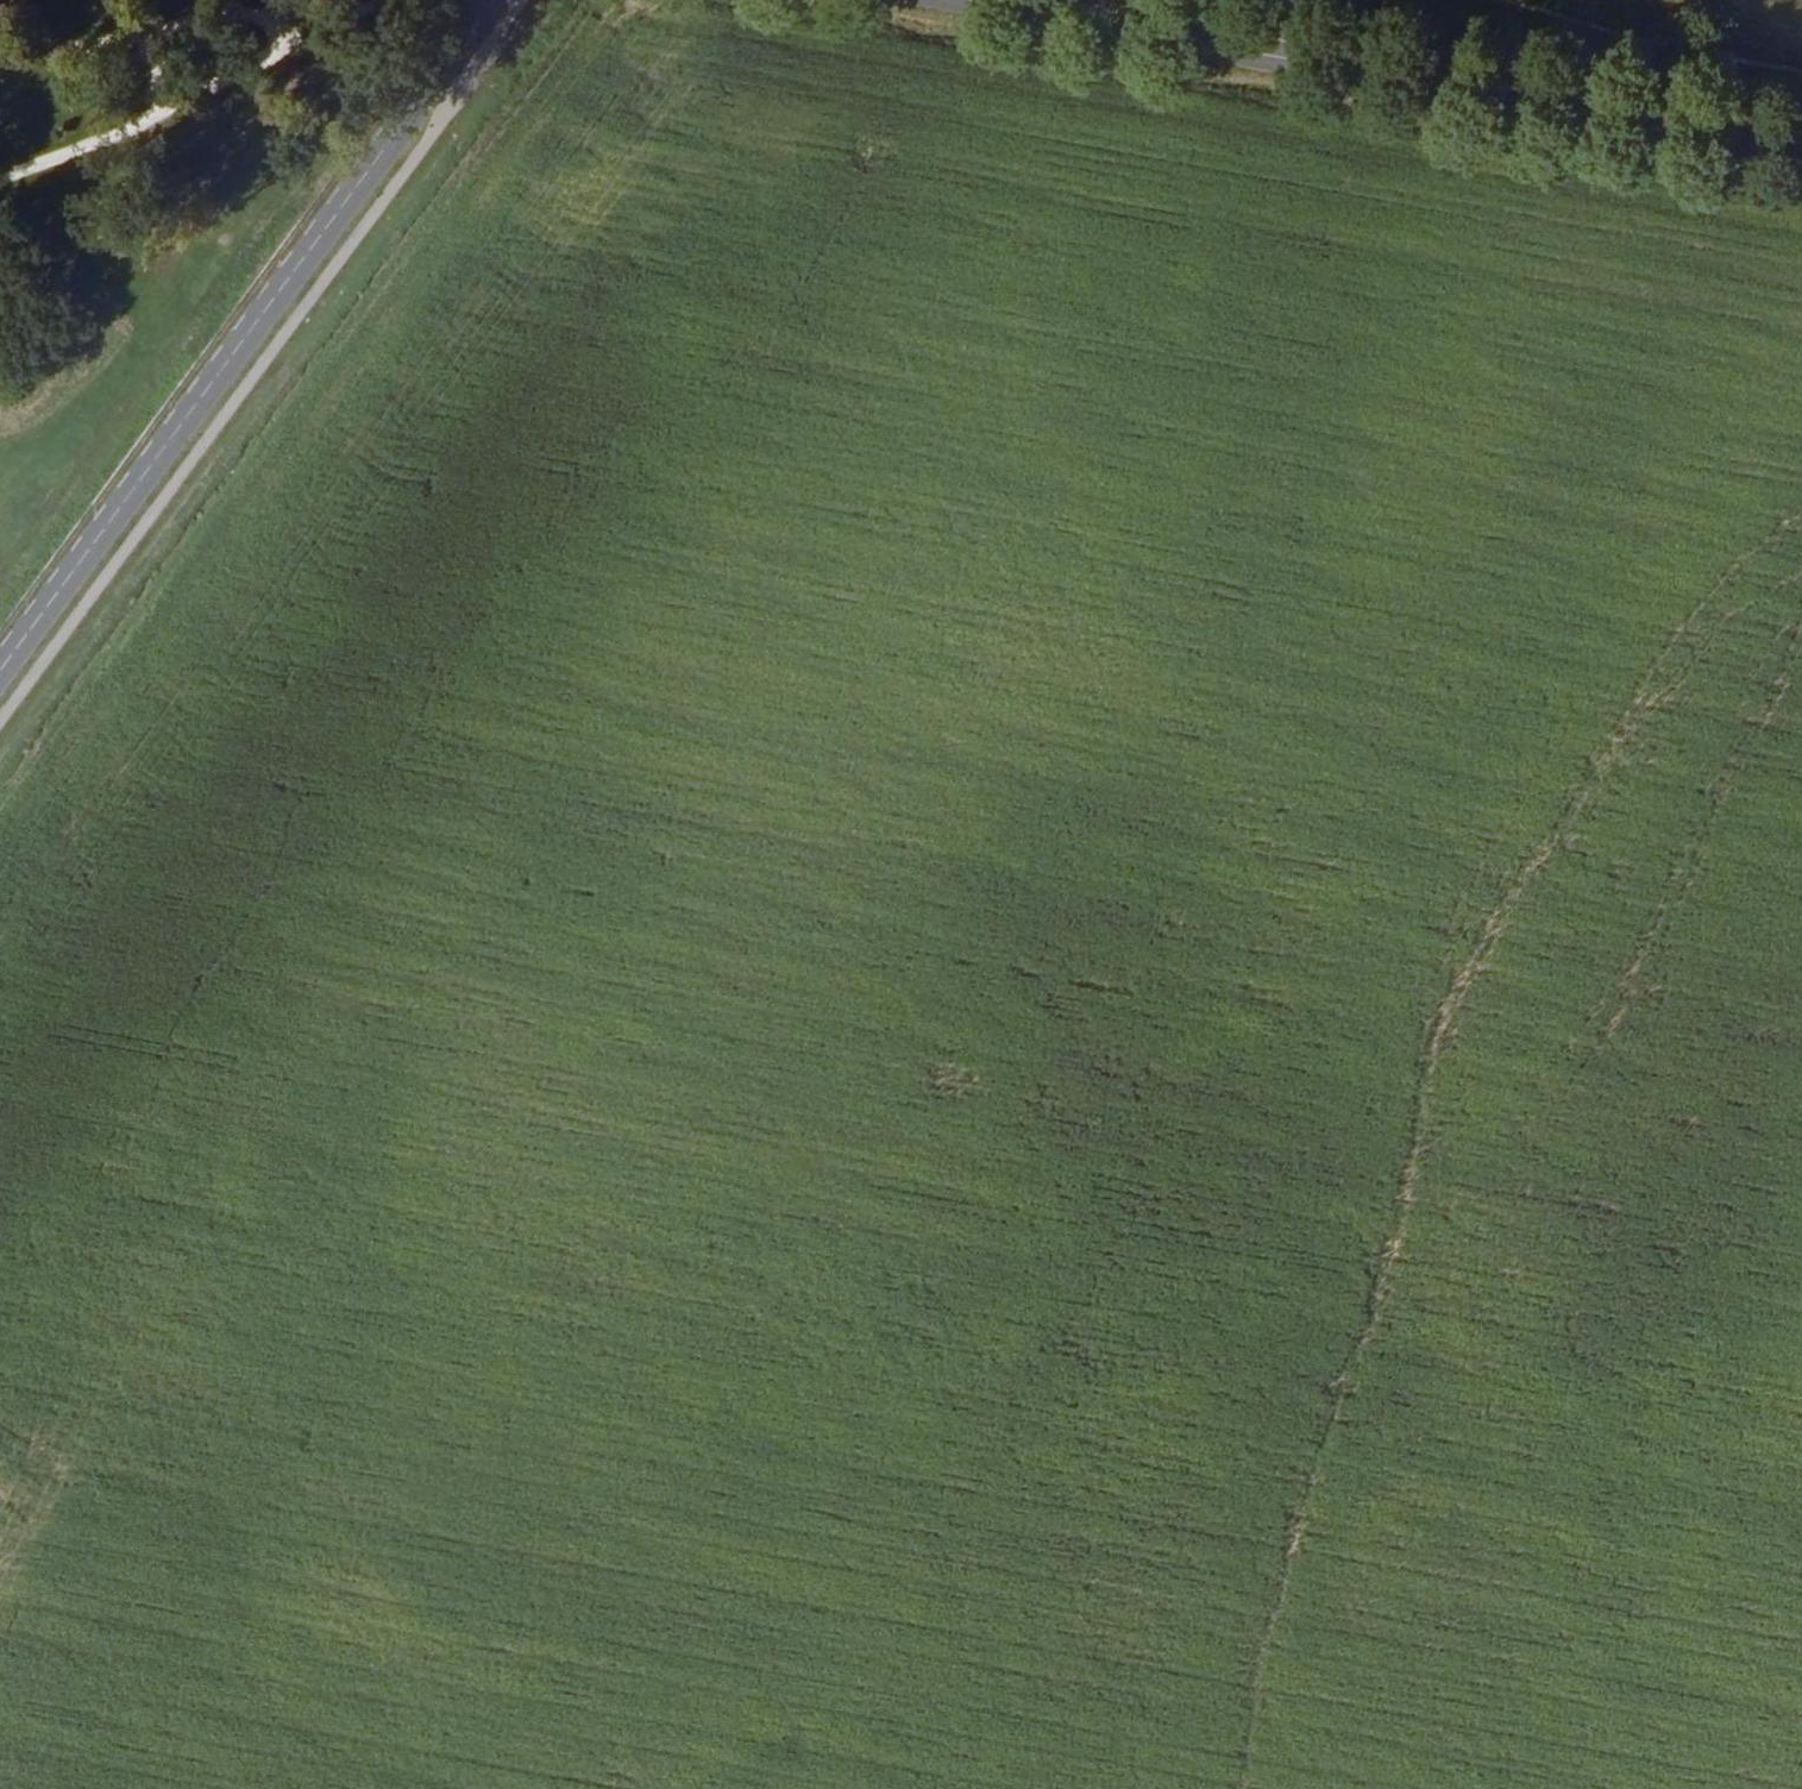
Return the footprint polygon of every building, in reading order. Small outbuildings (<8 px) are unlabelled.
[(213,91),(238,84),(234,70),(209,77),(213,91)]
